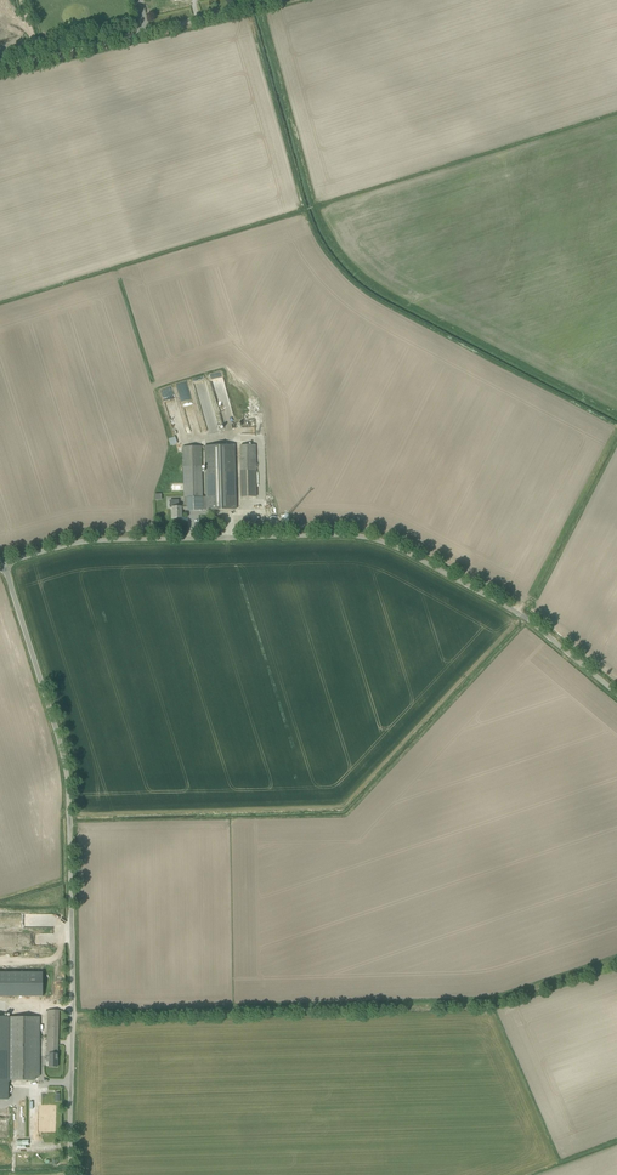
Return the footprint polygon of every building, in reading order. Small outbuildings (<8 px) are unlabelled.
[(166,406),(170,418),(180,415),(176,403),(166,406)] [(234,445),(205,446),(206,497),(202,497),(188,497),(188,509),(188,510),(236,509),(234,445)] [(241,445),(241,471),(242,497),(256,496),(255,445),(241,445)] [(201,446),(183,447),(184,497),(188,497),(202,497),(201,446)] [(184,505),(178,505),(178,500),(170,500),(170,507),(172,507),(173,517),(182,517),(181,510),(188,509),(188,497),(184,497),(184,505)] [(11,996),(43,996),(43,972),(11,972),(0,972),(0,996),(11,996)] [(39,1017),(0,1017),(0,1099),(8,1099),(8,1080),(34,1081),(34,1077),(39,1077),(39,1017)] [(40,1115),(40,1124),(40,1141),(54,1141),(54,1135),(55,1116),(40,1115)]
